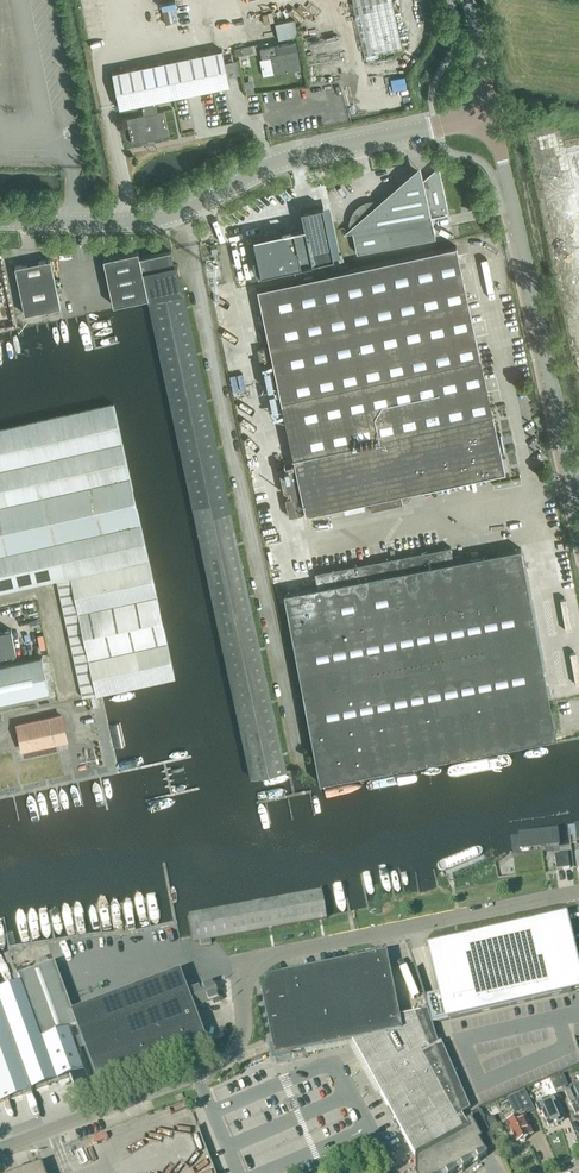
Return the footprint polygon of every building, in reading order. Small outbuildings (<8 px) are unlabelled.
[(35,4),(36,12),(60,8),(59,0),(56,0),(35,4)] [(365,55),(402,47),(392,0),(353,0),(365,55)] [(60,8),(36,12),(38,20),(62,16),(60,8)] [(62,16),(38,20),(40,29),(63,24),(62,16)] [(297,16),(277,19),(279,35),(299,33),(297,16)] [(63,24),(40,29),(41,37),(65,32),(63,24)] [(65,32),(41,37),(43,45),(66,41),(65,32)] [(262,58),(260,59),(263,76),(275,73),(300,68),(298,55),(297,50),(295,42),(275,46),(260,49),(261,55),(262,58)] [(158,111),(155,100),(229,85),(222,49),(112,72),(119,107),(141,103),(144,114),(127,118),(132,143),(169,135),(164,110),(158,111)] [(239,56),(229,58),(232,71),(242,69),(239,56)] [(578,206),(578,141),(567,143),(578,206)] [(352,231),(349,232),(352,232),(357,252),(388,245),(436,235),(431,214),(449,210),(441,175),(440,169),(439,170),(440,175),(423,179),(422,174),(410,176),(380,204),(373,206),(372,202),(369,203),(364,205),(359,208),(355,212),(353,218),(352,223),(352,229),(353,231),(352,231)] [(257,257),(253,258),(256,273),(334,257),(323,205),(301,210),(305,226),(253,236),(257,257)] [(402,503),(400,492),(504,470),(456,246),(257,288),(270,345),(273,361),(295,464),(306,513),(369,499),(371,510),(402,503)] [(148,297),(139,257),(138,251),(103,258),(113,305),(148,297)] [(139,257),(148,297),(148,299),(183,292),(177,264),(174,264),(171,251),(139,257)] [(25,314),(60,306),(51,259),(15,266),(25,314)] [(184,293),(149,301),(251,778),(286,771),(285,764),(184,293)] [(270,345),(257,348),(260,364),(273,361),(270,345)] [(0,430),(0,591),(56,579),(148,558),(113,404),(0,430)] [(295,464),(278,468),(284,493),(290,491),(291,497),(285,498),(289,516),(306,513),(295,464)] [(453,561),(451,547),(315,572),(317,587),(284,593),(319,781),(556,736),(521,548),(453,561)] [(570,558),(559,560),(563,577),(573,575),(570,558)] [(148,559),(57,580),(83,697),(101,693),(174,676),(148,559)] [(16,653),(11,629),(0,631),(0,656),(16,653)] [(49,692),(41,656),(0,666),(0,703),(49,692)] [(21,752),(67,742),(61,714),(15,724),(21,752)] [(519,851),(559,846),(557,830),(517,835),(519,851)] [(554,856),(556,870),(569,869),(567,854),(554,856)] [(321,891),(188,915),(192,934),(193,942),(193,944),(199,943),(200,946),(211,944),(210,941),(217,939),(326,919),(326,918),(322,894),(321,891)] [(432,1024),(450,1020),(578,991),(578,976),(576,961),(565,915),(539,920),(539,919),(517,924),(443,940),(443,942),(427,946),(440,1002),(428,1005),(432,1024)] [(262,991),(261,991),(275,1057),(295,1053),(352,1042),(414,1156),(420,1153),(457,1133),(450,1120),(461,1115),(460,1113),(469,1110),(440,1043),(433,1046),(420,1013),(400,1017),(398,1017),(385,954),(288,974),(281,976),(270,978),(269,978),(269,979),(266,983),(262,991)] [(71,1029),(75,1038),(80,1036),(98,1082),(205,1041),(192,1009),(212,1002),(213,1004),(222,1001),(218,992),(216,993),(212,982),(186,992),(181,979),(178,980),(177,975),(114,999),(72,1014),(54,964),(32,972),(29,964),(15,969),(20,985),(40,1040),(71,1029)] [(75,1038),(71,1029),(40,1040),(20,985),(0,992),(0,1103),(69,1078),(75,1093),(89,1088),(71,1039),(75,1038)] [(555,1090),(567,1085),(562,1074),(551,1079),(555,1090)] [(554,1097),(554,1098),(556,1097),(549,1080),(540,1083),(540,1084),(547,1101),(554,1097)] [(573,1090),(572,1087),(564,1091),(574,1116),(578,1114),(578,1087),(573,1090)] [(521,1144),(524,1142),(525,1139),(532,1136),(526,1123),(527,1123),(523,1116),(533,1111),(524,1091),(506,1099),(516,1119),(507,1123),(517,1143),(519,1142),(521,1144)] [(554,1097),(547,1101),(535,1106),(539,1114),(541,1113),(548,1128),(562,1122),(555,1107),(557,1106),(554,1098),(554,1097)] [(470,1168),(477,1165),(486,1155),(484,1153),(496,1146),(479,1110),(478,1110),(470,1114),(473,1119),(465,1123),(461,1115),(450,1120),(457,1133),(420,1153),(422,1157),(416,1160),(416,1166),(416,1172),(461,1172),(470,1168)] [(484,1112),(482,1113),(487,1124),(492,1121),(487,1111),(484,1112)] [(41,1164),(18,1172),(44,1172),(41,1164)]
